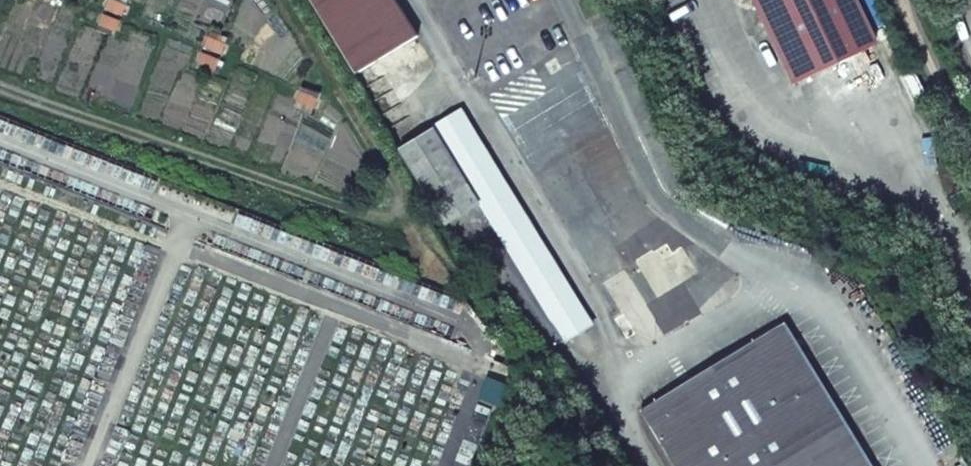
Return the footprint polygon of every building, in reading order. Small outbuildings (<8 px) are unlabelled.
[(122,15),(125,5),(111,0),(110,0),(106,9),(122,15)] [(396,0),(311,0),(357,74),(418,36),(396,0)] [(805,79),(874,45),(853,0),(766,0),(805,79)] [(100,25),(116,31),(120,22),(104,15),(100,25)] [(206,47),(222,53),(225,44),(209,38),(206,47)] [(200,63),(215,69),(219,60),(203,54),(200,63)] [(318,98),(302,91),(299,101),(314,107),(318,98)] [(488,152),(463,110),(401,148),(434,204),(469,183),(460,169),(488,152)] [(566,281),(488,152),(460,169),(469,183),(539,298),(566,281)] [(592,325),(566,281),(539,298),(565,341),(592,325)] [(784,324),(641,411),(675,465),(872,465),(784,324)]
